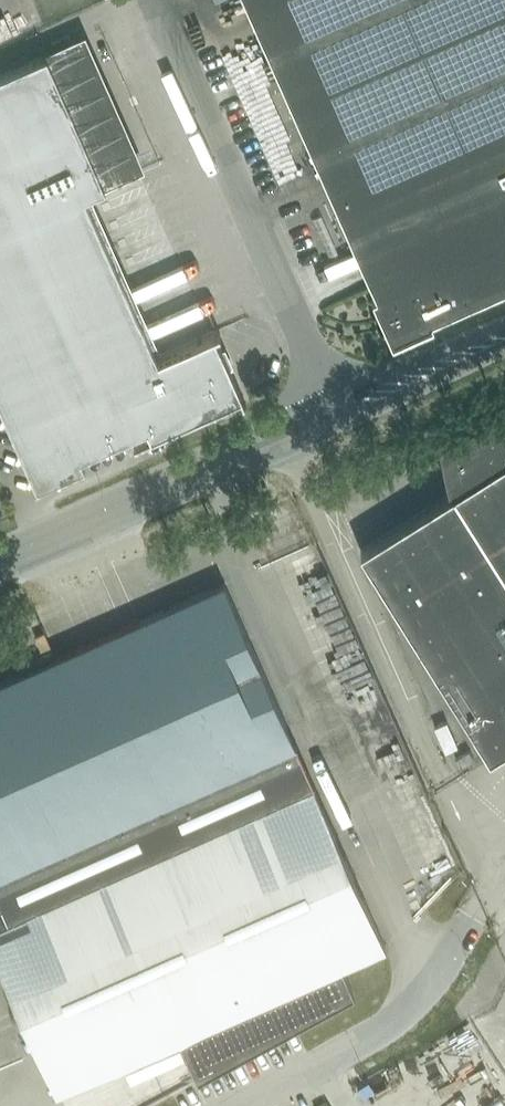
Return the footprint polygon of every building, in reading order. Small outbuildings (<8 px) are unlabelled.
[(261,35),(355,246),(378,297),(376,298),(394,340),(432,323),(431,321),(504,288),(504,0),(246,0),(261,35)] [(47,54),(0,75),(0,403),(37,487),(85,465),(82,457),(148,428),(152,436),(243,395),(215,333),(159,359),(86,194),(106,185),(47,54)] [(439,444),(439,446),(446,442),(453,475),(449,474),(447,477),(447,481),(449,484),(452,486),(456,487),(456,490),(361,550),(490,756),(504,747),(504,410),(439,444)] [(273,572),(284,602),(310,592),(300,563),(273,572)] [(0,682),(0,965),(57,1093),(97,1075),(99,1080),(119,1086),(124,1069),(122,1065),(138,1057),(139,1062),(160,1068),(164,1051),(162,1046),(178,1040),(198,1078),(353,993),(342,967),(386,947),(305,765),(296,745),(225,583),(0,682)] [(291,602),(290,632),(316,632),(317,603),(291,602)] [(365,636),(383,677),(394,673),(376,631),(365,636)] [(330,724),(361,716),(358,705),(327,714),(330,724)] [(435,726),(446,750),(458,745),(447,720),(435,726)] [(469,750),(456,758),(461,766),(474,758),(469,750)] [(489,934),(504,966),(504,926),(489,934)] [(368,1105),(413,1105),(396,1070),(359,1087),(368,1105)]
